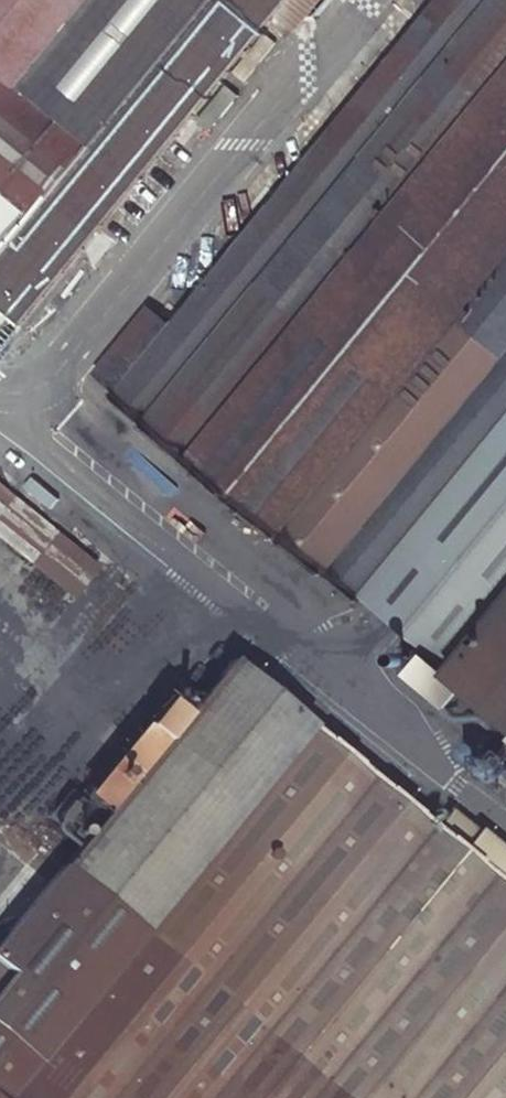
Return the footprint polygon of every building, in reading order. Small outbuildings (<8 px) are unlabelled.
[(22,325),(289,0),(0,0),(0,306),(22,325)] [(114,399),(360,602),(505,424),(505,0),(442,0),(114,399)] [(360,602),(454,675),(505,612),(505,424),(360,602)] [(72,598),(99,564),(0,486),(0,541),(72,598)] [(454,675),(505,718),(505,612),(454,675)] [(477,832),(462,850),(231,660),(217,677),(195,659),(81,798),(102,816),(0,940),(0,964),(11,973),(0,987),(0,1097),(505,1097),(505,855),(477,832)] [(11,973),(0,964),(0,987),(11,973)]
